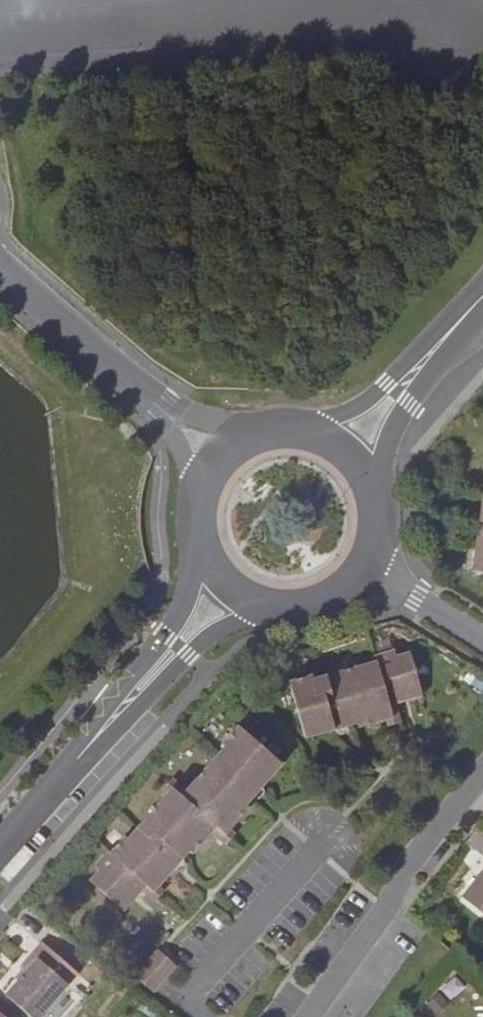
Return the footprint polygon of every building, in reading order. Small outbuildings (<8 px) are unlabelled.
[(473,569),(482,571),(482,500),(473,569)] [(327,698),(339,694),(347,725),(358,722),(359,726),(387,719),(389,725),(401,721),(396,701),(403,699),(402,693),(421,687),(411,650),(397,654),(395,648),(364,657),(366,663),(314,678),(312,673),(290,679),(306,736),(335,728),(327,698)] [(402,693),(403,699),(423,694),(421,687),(402,693)] [(347,725),(339,694),(327,698),(335,728),(347,725)] [(135,891),(140,896),(145,890),(157,901),(165,892),(159,887),(174,870),(150,849),(158,839),(183,860),(190,852),(193,854),(213,832),(226,844),(234,834),(230,830),(250,807),(247,804),(252,798),(228,776),(237,766),(261,787),(283,762),(239,724),(225,740),(228,742),(188,788),(173,775),(164,786),(170,791),(130,836),(127,834),(111,852),(109,850),(95,866),(100,870),(91,880),(121,907),(135,891)] [(261,787),(237,766),(228,776),(252,798),(261,787)] [(183,860),(158,839),(150,849),(174,870),(183,860)] [(463,898),(482,913),(482,873),(463,898)] [(126,911),(140,896),(135,891),(121,907),(126,911)] [(32,1016),(40,1016),(78,973),(43,942),(23,966),(28,971),(7,996),(32,1016)] [(158,949),(136,974),(154,991),(177,966),(158,949)]
